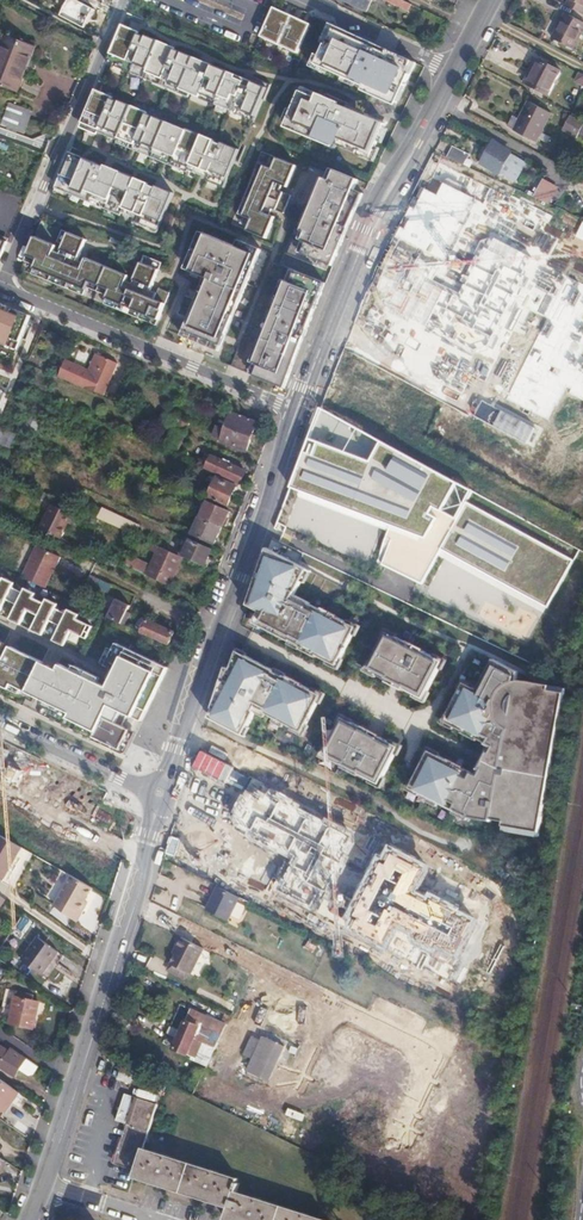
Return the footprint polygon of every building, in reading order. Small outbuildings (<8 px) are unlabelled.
[(53,13),(78,26),(92,0),(77,0),(75,4),(66,0),(60,0),(57,5),(61,7),(60,9),(56,7),(53,13)] [(366,10),(371,0),(344,0),(366,10)] [(411,4),(403,0),(388,0),(408,10),(411,4)] [(566,1),(569,2),(582,9),(582,0),(567,0),(566,1)] [(569,2),(566,8),(582,17),(582,9),(569,2)] [(274,7),(272,12),(280,16),(282,11),(274,7)] [(280,16),(272,12),(262,32),(281,40),(292,16),(282,11),(280,16)] [(302,21),(292,16),(281,40),(299,49),(308,29),(300,25),(302,21)] [(554,41),(574,51),(582,34),(582,25),(566,16),(554,41)] [(302,21),(300,25),(308,29),(310,24),(302,21)] [(134,30),(123,25),(107,63),(146,80),(147,78),(254,120),(263,99),(264,100),(271,84),(252,76),(250,80),(169,47),(170,45),(159,41),(159,42),(133,32),(134,30)] [(417,63),(335,26),(317,65),(399,102),(417,63)] [(0,49),(0,85),(18,91),(35,48),(5,36),(0,49)] [(540,62),(527,86),(549,97),(561,74),(540,62)] [(114,98),(96,90),(81,125),(141,150),(141,151),(166,161),(166,160),(208,178),(207,181),(224,188),(240,150),(223,142),(222,145),(203,137),(203,135),(187,129),(187,130),(148,114),(149,113),(133,106),(132,108),(113,100),(114,98)] [(302,92),(290,121),(304,127),(303,131),(359,155),(361,151),(374,157),(387,125),(369,117),(370,116),(350,107),(349,109),(341,106),(342,104),(320,95),(319,99),(302,92)] [(11,104),(3,126),(26,134),(33,113),(11,104)] [(536,147),(551,118),(528,105),(519,123),(514,132),(513,135),(536,147)] [(514,132),(519,123),(514,120),(508,129),(514,132)] [(526,160),(507,150),(507,152),(493,144),(482,165),(515,182),(526,160)] [(453,148),(447,159),(464,168),(470,156),(453,148)] [(81,157),(70,152),(56,186),(84,198),(86,193),(93,196),(91,200),(134,218),(133,221),(158,231),(174,193),(163,188),(162,190),(136,180),(134,183),(130,181),(132,178),(132,177),(112,168),(111,169),(85,159),(83,163),(79,161),(81,157)] [(249,228),(248,232),(267,240),(276,218),(270,216),(264,214),(267,208),(273,210),(284,215),(291,197),(280,192),(274,190),(277,184),(283,187),(288,189),(297,167),(278,159),(276,163),(273,170),(265,166),(244,218),(252,221),(249,228)] [(268,160),(265,166),(273,170),(276,163),(268,160)] [(238,215),(244,218),(265,166),(259,164),(238,215)] [(332,169),(328,179),(355,191),(360,181),(332,169)] [(300,253),(333,267),(336,259),(349,228),(364,195),(355,191),(328,179),(326,179),(303,234),(311,237),(308,245),(304,243),(300,253)] [(446,198),(466,204),(471,190),(451,183),(446,198)] [(280,192),(283,187),(277,184),(274,190),(280,192)] [(556,185),(546,207),(562,214),(572,193),(556,185)] [(270,216),(273,210),(267,208),(264,214),(270,216)] [(252,221),(244,218),(241,225),(249,228),(252,221)] [(433,227),(403,291),(395,287),(372,336),(427,362),(480,249),(433,227)] [(201,233),(186,270),(191,272),(207,235),(201,233)] [(295,252),(300,253),(304,243),(308,245),(311,237),(303,234),(295,252)] [(182,337),(219,353),(234,317),(230,315),(233,308),(237,310),(262,251),(243,243),(240,249),(207,235),(191,272),(206,279),(200,294),(204,296),(201,303),(197,301),(182,337)] [(38,260),(34,269),(87,291),(90,283),(110,291),(107,299),(159,321),(170,294),(159,289),(157,294),(154,300),(148,298),(151,292),(157,277),(139,270),(133,284),(130,290),(124,288),(127,282),(129,277),(86,259),(84,264),(82,270),(76,267),(78,262),(84,247),(66,239),(60,254),(58,260),(52,258),(54,251),(57,246),(35,237),(27,256),(38,260)] [(238,240),(235,247),(240,249),(243,243),(238,240)] [(60,254),(54,251),(52,258),(58,260),(60,254)] [(145,256),(141,264),(159,272),(163,264),(145,256)] [(84,264),(78,262),(76,267),(82,270),(84,264)] [(141,264),(139,270),(157,277),(159,272),(141,264)] [(34,269),(32,274),(84,296),(87,291),(34,269)] [(293,283),(297,272),(288,269),(281,287),(285,289),(288,281),(293,283)] [(251,375),(285,390),(326,285),(297,272),(293,283),(288,281),(285,289),(281,287),(267,323),(271,324),(268,331),(264,330),(254,355),(263,358),(259,366),(255,365),(251,375)] [(133,284),(127,282),(124,288),(130,290),(133,284)] [(157,294),(151,292),(148,298),(154,300),(157,294)] [(107,299),(104,305),(157,326),(159,321),(107,299)] [(0,303),(0,343),(18,350),(31,316),(0,303)] [(16,353),(18,350),(0,343),(0,347),(16,353)] [(579,376),(503,346),(475,416),(482,419),(470,448),(563,485),(582,436),(582,424),(574,421),(580,406),(569,401),(579,376)] [(263,358),(254,355),(247,374),(251,375),(255,365),(259,366),(263,358)] [(69,358),(61,378),(105,397),(118,364),(97,356),(89,372),(74,366),(76,361),(69,358)] [(346,384),(368,396),(383,369),(361,357),(346,384)] [(382,399),(377,409),(396,418),(397,415),(416,424),(423,409),(396,396),(392,404),(382,399)] [(232,413),(221,440),(245,451),(257,423),(232,413)] [(25,417),(20,429),(35,436),(40,423),(25,417)] [(172,428),(184,433),(187,426),(169,418),(166,425),(172,428)] [(0,434),(0,451),(8,454),(17,434),(3,428),(0,434)] [(176,452),(184,433),(172,428),(168,437),(172,439),(168,449),(176,452)] [(371,463),(380,466),(390,447),(382,442),(371,463)] [(371,463),(307,445),(292,488),(393,525),(379,563),(421,583),(442,551),(547,608),(579,550),(390,447),(380,466),(371,463)] [(204,463),(202,465),(240,482),(245,472),(210,456),(207,464),(204,463)] [(217,479),(208,497),(226,505),(234,487),(217,479)] [(200,518),(221,527),(229,511),(207,501),(207,503),(204,502),(201,509),(203,510),(200,518)] [(66,523),(71,514),(51,505),(40,529),(59,538),(66,523)] [(116,515),(112,524),(133,534),(137,526),(116,515)] [(200,518),(199,517),(192,532),(215,542),(221,527),(200,518)] [(182,557),(204,567),(208,560),(206,559),(211,549),(186,538),(178,555),(182,557)] [(182,557),(178,555),(152,543),(148,550),(158,554),(151,568),(172,578),(182,557)] [(36,548),(22,579),(45,589),(59,558),(36,548)] [(311,571),(270,550),(249,606),(262,613),(260,618),(261,618),(258,624),(263,626),(263,628),(293,644),(294,643),(303,647),(302,648),(331,663),(332,662),(339,666),(342,661),(343,661),(357,636),(356,635),(358,630),(350,626),(351,625),(323,610),(322,611),(313,606),(313,605),(297,597),(311,571)] [(120,562),(119,564),(125,568),(126,566),(144,574),(148,566),(130,557),(130,556),(120,552),(116,560),(120,562)] [(91,575),(88,582),(109,592),(112,585),(91,575)] [(6,600),(17,606),(10,620),(21,625),(28,611),(38,616),(31,631),(42,636),(49,621),(60,627),(53,641),(64,646),(71,632),(87,639),(93,627),(77,619),(79,615),(68,610),(66,614),(55,609),(57,604),(46,599),(44,604),(33,598),(36,594),(25,589),(23,593),(12,588),(14,583),(3,578),(1,583),(0,582),(0,612),(6,600)] [(114,601),(107,618),(120,624),(128,607),(114,601)] [(135,629),(140,632),(145,621),(139,618),(135,629)] [(140,632),(168,644),(173,632),(146,619),(145,621),(140,632)] [(379,676),(379,677),(418,697),(419,696),(426,700),(429,695),(430,695),(443,671),(442,670),(445,665),(437,661),(438,660),(399,639),(398,640),(390,636),(388,642),(386,641),(374,665),(375,666),(372,672),(379,676)] [(106,667),(117,672),(137,682),(132,692),(153,702),(169,668),(117,644),(106,667)] [(10,690),(12,685),(28,693),(43,663),(11,647),(4,660),(0,658),(0,685),(10,690)] [(216,711),(212,720),(243,737),(247,729),(248,730),(258,711),(257,711),(262,701),(271,706),(271,707),(300,723),(300,721),(308,725),(311,720),(312,720),(321,704),(320,703),(323,698),(315,694),(315,693),(287,677),(286,679),(277,674),(278,673),(247,657),(247,658),(242,655),(233,670),(232,670),(224,687),(221,686),(216,700),(214,706),(213,710),(216,711)] [(523,682),(519,684),(521,674),(497,662),(492,672),(495,674),(492,680),(489,678),(482,693),(477,691),(469,687),(466,693),(465,693),(450,718),(451,718),(449,724),(457,728),(456,729),(497,748),(494,755),(491,753),(483,770),(485,772),(482,777),(441,758),(440,759),(432,755),(430,761),(428,760),(417,784),(418,784),(415,790),(423,794),(423,795),(451,810),(452,809),(470,817),(496,822),(497,819),(509,822),(508,831),(543,837),(567,689),(529,682),(523,682)] [(55,669),(43,663),(28,693),(44,701),(53,683),(49,681),(55,669)] [(44,701),(42,706),(97,733),(95,738),(104,743),(103,746),(116,752),(127,729),(123,727),(126,720),(117,716),(124,701),(107,693),(109,689),(108,689),(58,663),(55,669),(49,681),(53,683),(44,701)] [(117,672),(108,689),(109,689),(107,693),(124,701),(117,716),(126,720),(128,716),(142,723),(153,702),(132,692),(137,682),(117,672)] [(353,726),(346,722),(343,727),(342,726),(329,751),(330,752),(327,757),(335,761),(334,762),(373,782),(374,781),(382,785),(385,780),(386,780),(398,756),(397,756),(400,750),(392,746),(393,745),(354,725),(353,726)] [(127,729),(116,752),(125,757),(137,734),(127,729)] [(273,892),(313,912),(321,909),(328,899),(331,901),(357,843),(356,832),(274,787),(271,794),(255,784),(248,797),(244,795),(237,813),(239,814),(236,821),(238,826),(250,831),(247,839),(293,857),(273,892)] [(1,834),(0,835),(0,876),(5,878),(22,847),(1,834)] [(352,920),(350,929),(369,938),(372,935),(386,943),(397,921),(421,934),(418,938),(460,960),(478,920),(435,898),(432,904),(414,894),(429,867),(392,845),(386,856),(381,854),(348,917),(352,920)] [(94,888),(72,875),(55,905),(78,922),(86,901),(89,903),(94,888)] [(239,896),(215,885),(204,909),(227,920),(239,896)] [(38,938),(21,962),(41,976),(58,953),(38,938)] [(208,951),(183,939),(167,970),(192,982),(208,951)] [(2,1019),(11,1021),(18,991),(9,988),(2,1019)] [(18,991),(11,1021),(34,1027),(40,1002),(27,998),(29,993),(18,991)] [(214,1044),(218,1046),(224,1033),(225,1032),(190,1015),(173,1049),(192,1058),(199,1044),(211,1049),(214,1044)] [(224,1033),(218,1046),(247,1059),(248,1055),(254,1058),(248,1072),(268,1081),(283,1048),(261,1038),(259,1042),(240,1033),(237,1039),(224,1033)] [(26,1057),(11,1047),(7,1052),(0,1047),(0,1068),(13,1076),(19,1068),(26,1057)] [(38,1065),(26,1057),(19,1068),(28,1074),(33,1073),(38,1065)] [(212,1064),(208,1071),(222,1078),(230,1061),(227,1059),(225,1062),(222,1061),(219,1068),(212,1064)] [(123,1069),(119,1081),(131,1085),(135,1073),(123,1069)] [(18,1093),(0,1081),(0,1111),(4,1114),(18,1093)] [(138,1169),(144,1149),(158,1104),(126,1094),(118,1121),(133,1126),(122,1164),(138,1169)] [(238,1192),(241,1184),(237,1183),(238,1178),(144,1149),(138,1169),(135,1179),(230,1208),(226,1219),(330,1219),(238,1192)]
